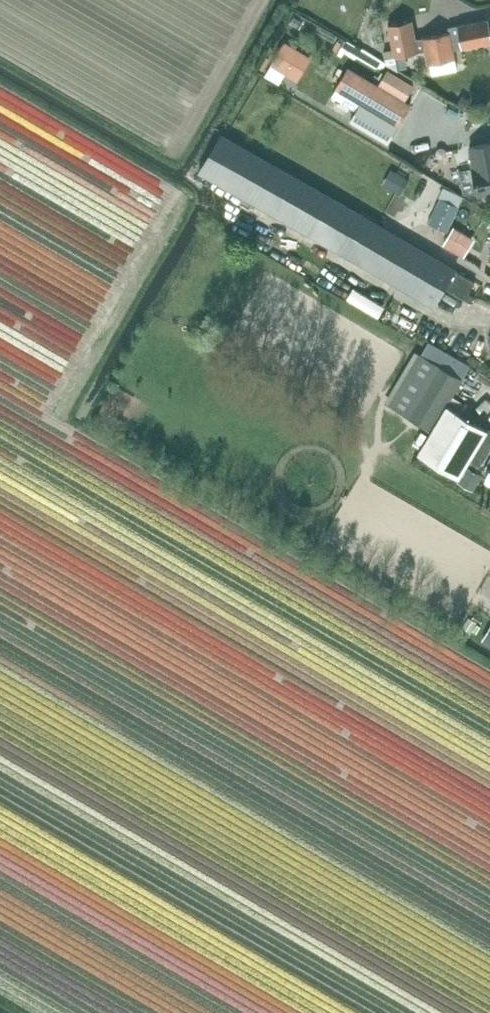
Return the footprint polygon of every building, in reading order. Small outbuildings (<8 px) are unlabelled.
[(456,69),(453,49),(489,41),(489,32),(488,19),(447,27),(448,31),(417,38),(413,18),(388,24),(393,47),(395,56),(404,54),(424,50),(426,63),(429,62),(431,74),(456,69)] [(311,56),(285,41),(272,64),(298,78),(311,56)] [(393,47),(383,49),(386,62),(396,68),(407,66),(404,54),(395,56),(393,47)] [(349,66),(332,95),(356,110),(349,121),(388,143),(411,103),(404,99),(413,85),(387,70),(379,84),(349,66)] [(457,103),(466,108),(471,99),(462,94),(457,103)] [(456,268),(221,132),(198,171),(434,307),(446,287),(470,302),(474,296),(469,292),(475,281),(456,269),(456,268)] [(469,146),(473,167),(472,167),(477,195),(489,192),(489,142),(469,146)] [(391,169),(383,183),(396,191),(404,177),(391,169)] [(447,232),(464,196),(442,186),(437,196),(440,198),(428,223),(441,229),(447,232)] [(453,231),(447,232),(443,232),(445,246),(455,244),(453,231)] [(486,430),(447,405),(463,379),(419,354),(389,404),(432,431),(418,453),(459,477),(466,465),(468,461),(486,430)] [(468,461),(480,468),(489,451),(489,427),(489,426),(486,430),(468,461)] [(466,465),(459,477),(457,481),(472,490),(481,474),(466,465)] [(463,628),(471,633),(477,623),(468,618),(463,628)]
